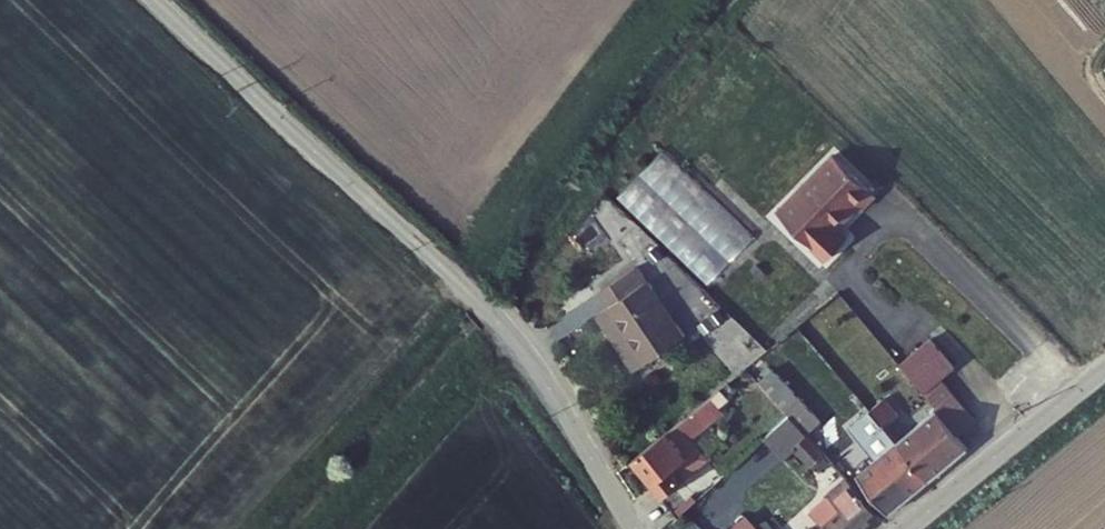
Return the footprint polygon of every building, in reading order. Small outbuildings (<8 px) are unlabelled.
[(616,195),(705,283),(751,236),(662,149),(616,195)] [(877,196),(844,164),(787,221),(828,261),(847,242),(836,232),(859,208),(863,211),(877,196)] [(616,311),(609,316),(645,367),(686,340),(637,270),(604,293),(616,311)] [(926,340),(893,367),(917,397),(919,395),(958,445),(972,434),(933,385),(950,371),(926,340)] [(777,368),(762,381),(774,396),(785,410),(802,432),(806,437),(821,424),(777,368)] [(736,379),(727,386),(735,395),(743,388),(736,379)] [(735,395),(727,386),(634,463),(665,503),(687,485),(685,483),(710,463),(691,439),(697,434),(700,438),(733,412),(727,405),(737,398),(735,395)] [(747,417),(759,430),(785,410),(774,396),(747,417)] [(874,401),(864,409),(876,425),(886,418),(874,401)] [(867,458),(847,473),(879,515),(921,483),(889,441),(876,425),(864,409),(863,408),(842,425),(867,458)] [(785,410),(759,430),(775,452),(788,443),(802,432),(785,410)] [(921,483),(961,454),(928,411),(889,441),(921,483)] [(806,437),(802,432),(788,443),(802,461),(805,465),(812,460),(816,466),(824,459),(806,437)] [(868,515),(837,476),(813,496),(804,501),(817,518),(804,528),(851,528),(868,515)] [(740,502),(721,523),(727,528),(770,528),(740,502)]
